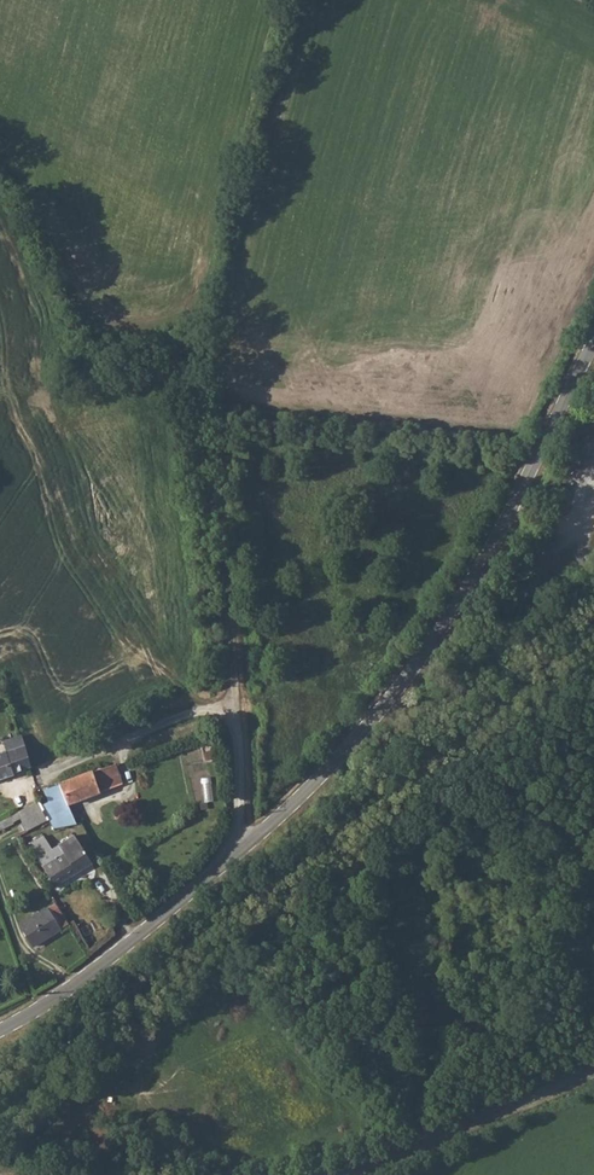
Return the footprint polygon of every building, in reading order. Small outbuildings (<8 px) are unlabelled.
[(6,754),(14,776),(32,770),(19,736),(2,743),(6,754)] [(0,756),(0,781),(14,776),(6,754),(0,756)] [(49,802),(43,805),(51,822),(54,830),(77,826),(69,806),(101,794),(101,793),(105,791),(122,785),(118,772),(115,764),(45,789),(49,802)] [(35,804),(19,812),(23,819),(21,820),(26,833),(51,822),(43,805),(41,801),(35,804)] [(46,836),(31,846),(57,886),(93,861),(76,835),(55,850),(46,836)] [(61,929),(49,909),(20,926),(33,946),(61,929)]
